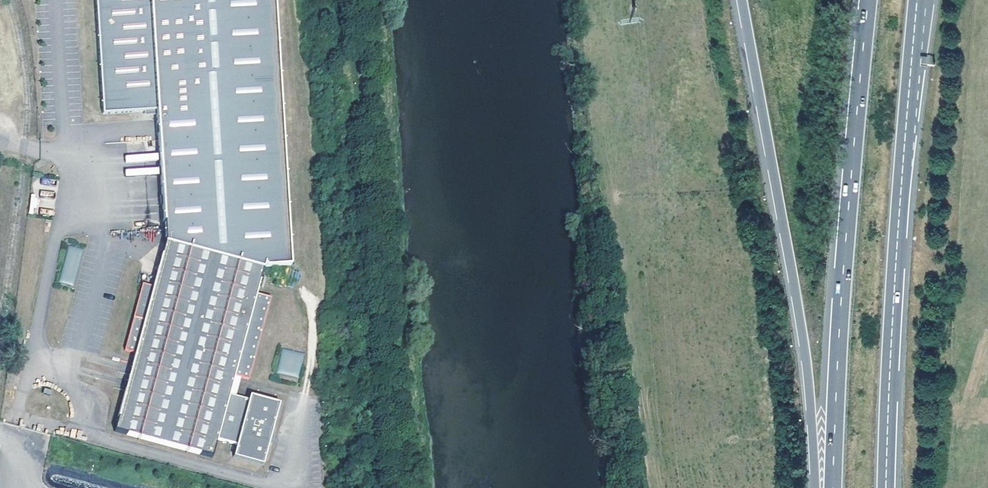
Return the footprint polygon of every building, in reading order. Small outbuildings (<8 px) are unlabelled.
[(167,238),(264,264),(292,263),(275,0),(97,0),(104,111),(157,107),(167,238)] [(933,56),(921,56),(921,65),(933,65),(933,56)] [(252,378),(273,295),(258,291),(264,264),(167,238),(146,319),(136,317),(127,350),(138,353),(116,432),(216,457),(221,438),(239,443),(236,458),(266,464),(282,400),(253,393),(252,398),(232,393),(237,375),(252,378)] [(73,285),(83,249),(69,245),(59,281),(73,285)]
